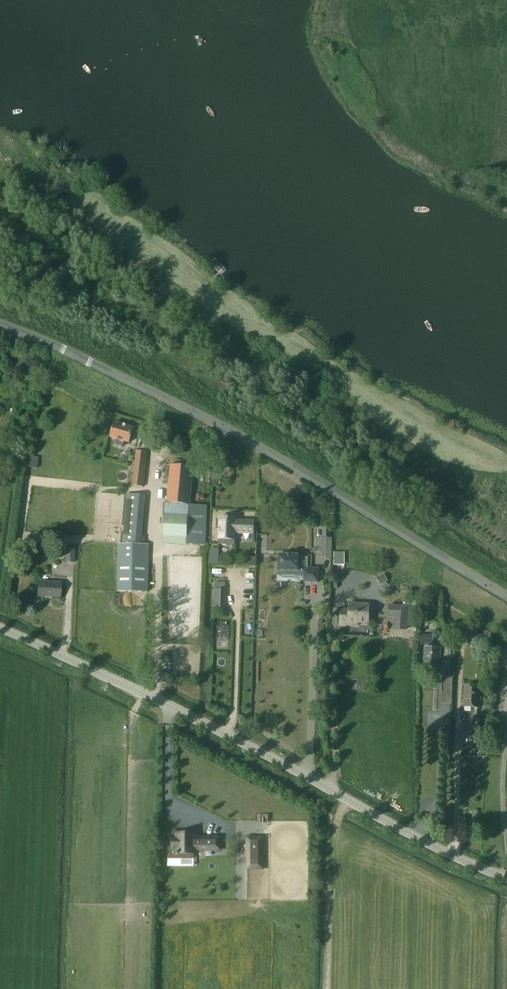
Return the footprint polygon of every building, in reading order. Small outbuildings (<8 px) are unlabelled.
[(123,447),(124,442),(129,443),(133,428),(115,422),(110,437),(116,439),(115,445),(123,447)] [(132,485),(143,487),(147,452),(136,451),(132,485)] [(28,467),(37,468),(38,457),(29,456),(28,467)] [(166,503),(190,505),(194,467),(170,465),(166,503)] [(127,494),(123,544),(142,544),(146,495),(127,494)] [(162,542),(187,544),(190,505),(166,503),(164,503),(162,542)] [(208,506),(190,505),(187,544),(205,546),(208,506)] [(219,539),(218,545),(235,545),(235,533),(253,534),(254,521),(236,520),(236,518),(220,518),(219,520),(217,519),(216,529),(219,529),(219,539)] [(331,527),(322,527),(322,538),(331,538),(331,527)] [(331,558),(332,538),(322,538),(322,558),(331,558)] [(148,592),(149,544),(142,544),(123,544),(118,544),(117,591),(148,592)] [(65,563),(74,563),(75,549),(66,548),(65,563)] [(333,551),(334,565),(345,565),(344,551),(333,551)] [(300,569),(301,555),(278,555),(278,576),(300,576),(300,575),(304,575),(304,582),(318,583),(318,569),(304,568),(304,569),(300,569)] [(384,573),(376,577),(381,585),(388,581),(384,573)] [(61,583),(39,581),(37,596),(60,598),(61,583)] [(225,589),(215,589),(214,608),(225,608),(225,589)] [(350,605),(350,609),(341,609),(340,625),(349,625),(350,621),(368,622),(369,606),(350,605)] [(394,626),(407,627),(415,628),(416,608),(408,608),(408,606),(389,605),(389,618),(395,618),(394,626)] [(216,647),(228,648),(228,622),(217,622),(216,647)] [(469,628),(463,638),(476,646),(483,637),(469,628)] [(420,646),(432,646),(433,635),(420,634),(420,646)] [(441,649),(424,648),(423,667),(440,668),(440,665),(442,665),(441,693),(449,693),(451,641),(450,641),(450,645),(444,645),(444,643),(443,643),(443,649),(441,649)] [(480,687),(465,686),(464,707),(479,708),(480,687)] [(472,731),(484,732),(485,715),(472,715),(472,731)] [(185,834),(185,832),(172,832),(172,836),(168,836),(168,854),(180,854),(180,859),(193,859),(193,854),(197,854),(197,850),(220,850),(220,838),(197,838),(197,834),(185,834)] [(246,838),(246,866),(263,866),(263,838),(246,838)]
